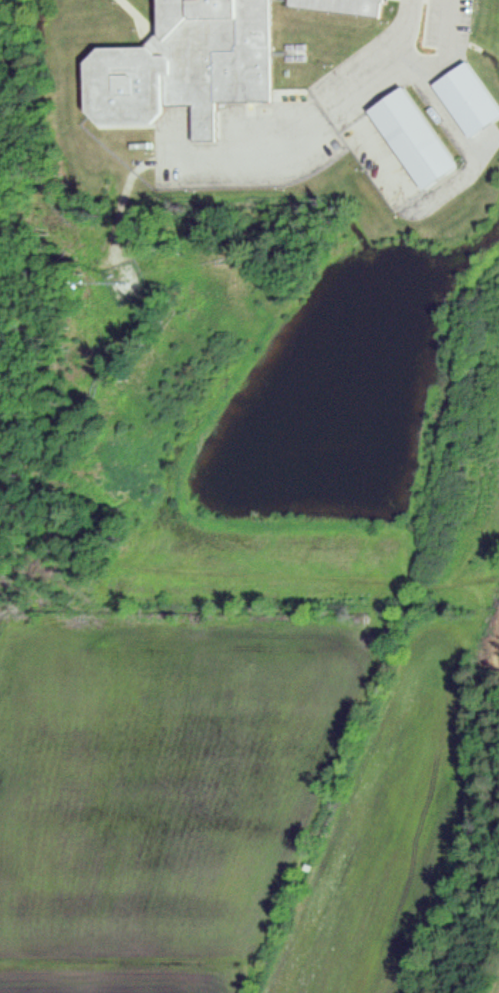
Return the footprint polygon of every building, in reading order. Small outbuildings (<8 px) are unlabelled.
[(164,123),(175,111),(175,105),(196,105),(196,142),(223,142),(224,103),(279,103),(276,0),(168,0),(166,34),(161,31),(150,41),(154,45),(111,46),(95,62),(96,111),(109,123),(164,123)] [(295,4),(387,16),(390,0),(295,0),(295,4)] [(378,108),(414,83),(471,165),(435,190),(378,108)]
